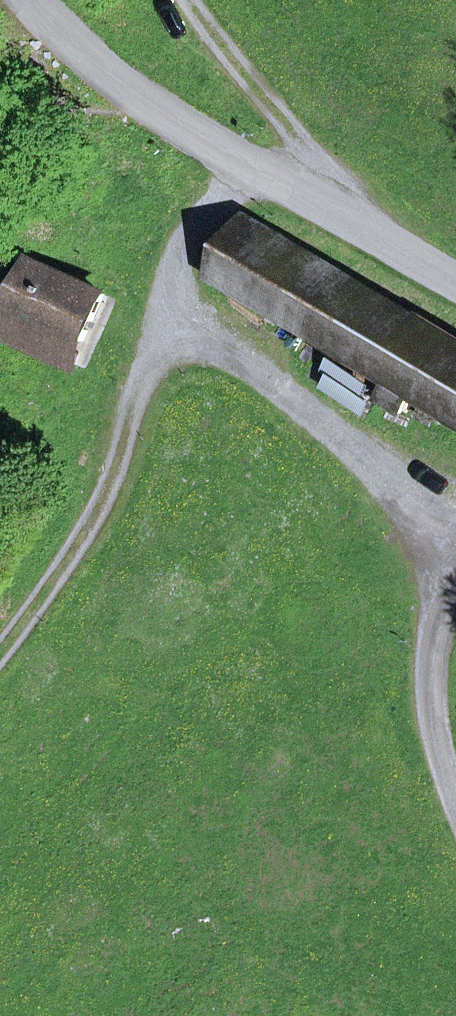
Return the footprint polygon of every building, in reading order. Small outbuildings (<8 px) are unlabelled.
[(455,419),(455,339),(249,217),(214,277),(389,380),(377,400),(399,413),(411,393),(429,403),(422,415),(434,422),(441,410),(455,419)] [(41,351),(51,328),(84,342),(104,295),(31,263),(0,333),(41,351)] [(41,351),(74,365),(84,342),(51,328),(41,351)]
